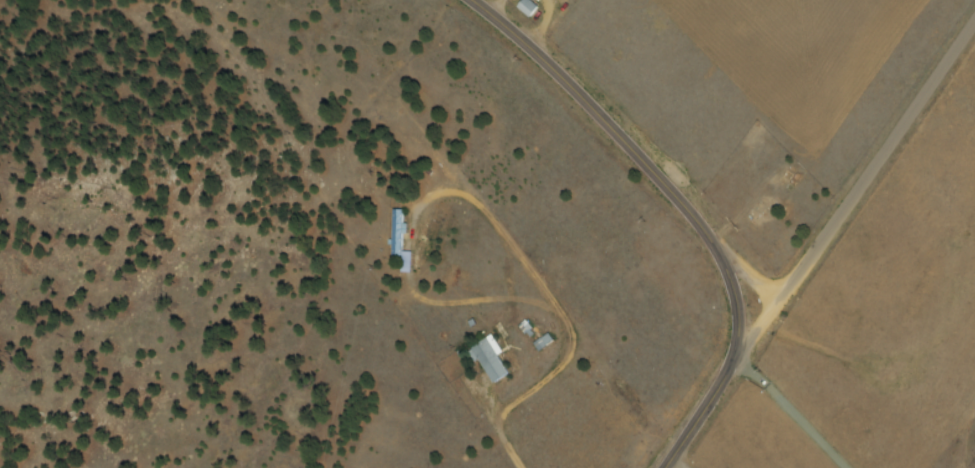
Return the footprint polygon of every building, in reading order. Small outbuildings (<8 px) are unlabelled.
[(525,0),(521,0),(515,9),(529,17),(536,6),(525,0)] [(399,273),(408,273),(408,253),(401,253),(402,211),(391,210),(390,257),(399,257),(399,273)] [(533,345),(539,351),(551,340),(546,334),(533,345)] [(470,346),(487,384),(506,375),(497,355),(500,354),(492,336),(470,346)]
